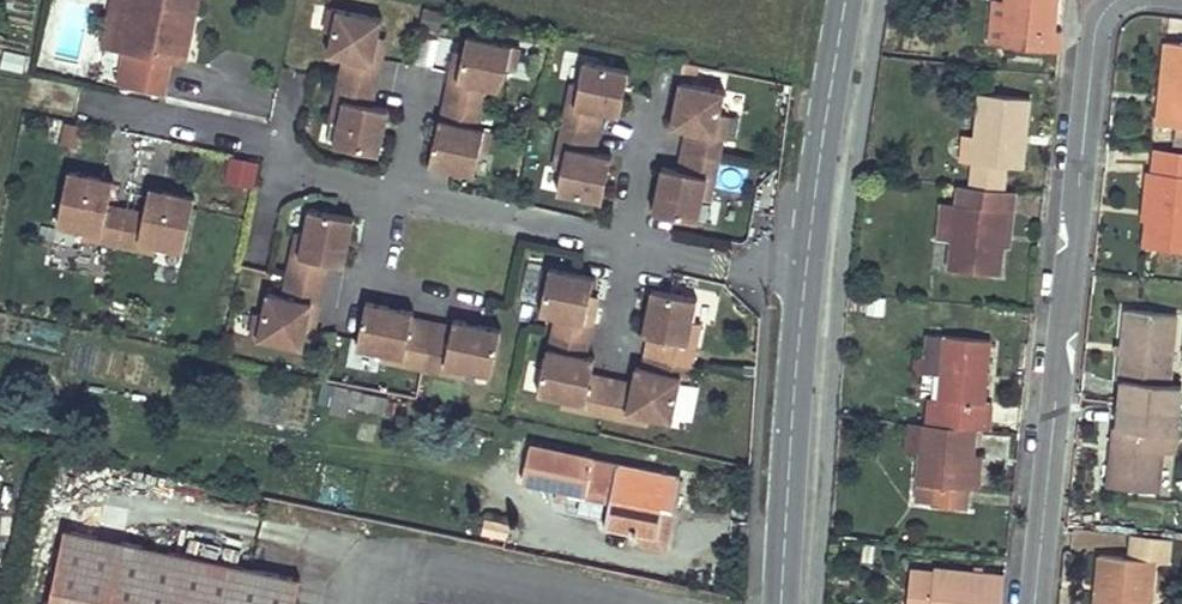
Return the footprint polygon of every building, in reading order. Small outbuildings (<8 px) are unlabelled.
[(113,1),(136,7),(128,47),(141,50),(136,76),(165,82),(171,55),(184,58),(193,17),(177,13),(179,0),(114,0),(113,1)] [(1007,0),(994,0),(990,44),(1002,46),(1007,0)] [(1002,46),(1058,51),(1060,30),(1055,31),(1058,0),(1007,0),(1002,46)] [(332,143),(385,148),(390,100),(376,98),(385,12),(314,4),(312,28),(329,30),(327,55),(341,56),(332,143)] [(506,89),(515,39),(457,29),(432,166),(481,174),(490,127),(481,125),(488,86),(506,89)] [(1167,40),(1158,124),(1181,126),(1181,42),(1167,40)] [(22,71),(27,55),(5,49),(1,65),(22,71)] [(1029,99),(979,93),(971,186),(1006,189),(1009,166),(1021,168),(1029,99)] [(54,142),(77,151),(86,126),(63,118),(54,142)] [(572,144),(562,192),(605,201),(616,153),(572,144)] [(1155,154),(1181,157),(1181,151),(1155,149),(1155,154)] [(1155,154),(1154,171),(1148,170),(1146,191),(1151,191),(1148,217),(1145,245),(1181,249),(1181,157),(1155,154)] [(226,155),(224,183),(258,185),(259,157),(226,155)] [(663,163),(653,210),(703,220),(712,173),(663,163)] [(68,166),(57,230),(186,252),(197,191),(149,183),(145,206),(113,201),(118,175),(68,166)] [(971,186),(958,184),(948,270),(997,274),(1001,244),(1004,210),(1011,212),(1013,190),(1006,189),(971,186)] [(1151,191),(1146,191),(1143,217),(1148,217),(1151,191)] [(331,262),(350,265),(357,213),(301,204),(288,289),(326,295),(331,262)] [(1011,212),(1004,210),(1001,244),(1008,244),(1011,212)] [(588,353),(599,271),(526,262),(521,303),(554,307),(543,394),(588,400),(586,411),(675,422),(682,367),(692,369),(701,293),(649,287),(637,379),(595,373),(597,354),(588,353)] [(304,348),(318,299),(268,285),(254,334),(304,348)] [(496,372),(504,327),(414,311),(415,305),(366,297),(357,346),(384,350),(379,379),(395,382),(398,364),(468,376),(470,367),(496,372)] [(1127,311),(1119,380),(1123,379),(1120,403),(1179,409),(1181,390),(1181,387),(1171,385),(1177,316),(1127,311)] [(991,339),(945,335),(937,397),(928,396),(924,424),(976,429),(988,430),(989,402),(985,402),(991,339)] [(388,397),(352,389),(349,405),(385,414),(388,397)] [(1179,409),(1120,403),(1117,427),(1114,426),(1107,486),(1157,491),(1161,451),(1164,430),(1177,432),(1179,409)] [(976,429),(924,424),(918,484),(934,485),(932,506),(967,510),(969,488),(973,455),(976,429)] [(1177,432),(1164,430),(1161,451),(1174,452),(1177,432)] [(679,477),(530,446),(523,479),(587,493),(589,485),(612,491),(605,524),(658,534),(664,506),(674,508),(679,477)] [(982,457),(973,455),(969,488),(979,489),(982,457)] [(934,485),(918,484),(916,505),(932,506),(934,485)] [(302,578),(68,528),(51,603),(297,603),(302,578)] [(1100,555),(1096,588),(1103,587),(1101,603),(1151,603),(1154,561),(1100,555)] [(936,569),(932,603),(1001,603),(1004,576),(936,569)]
